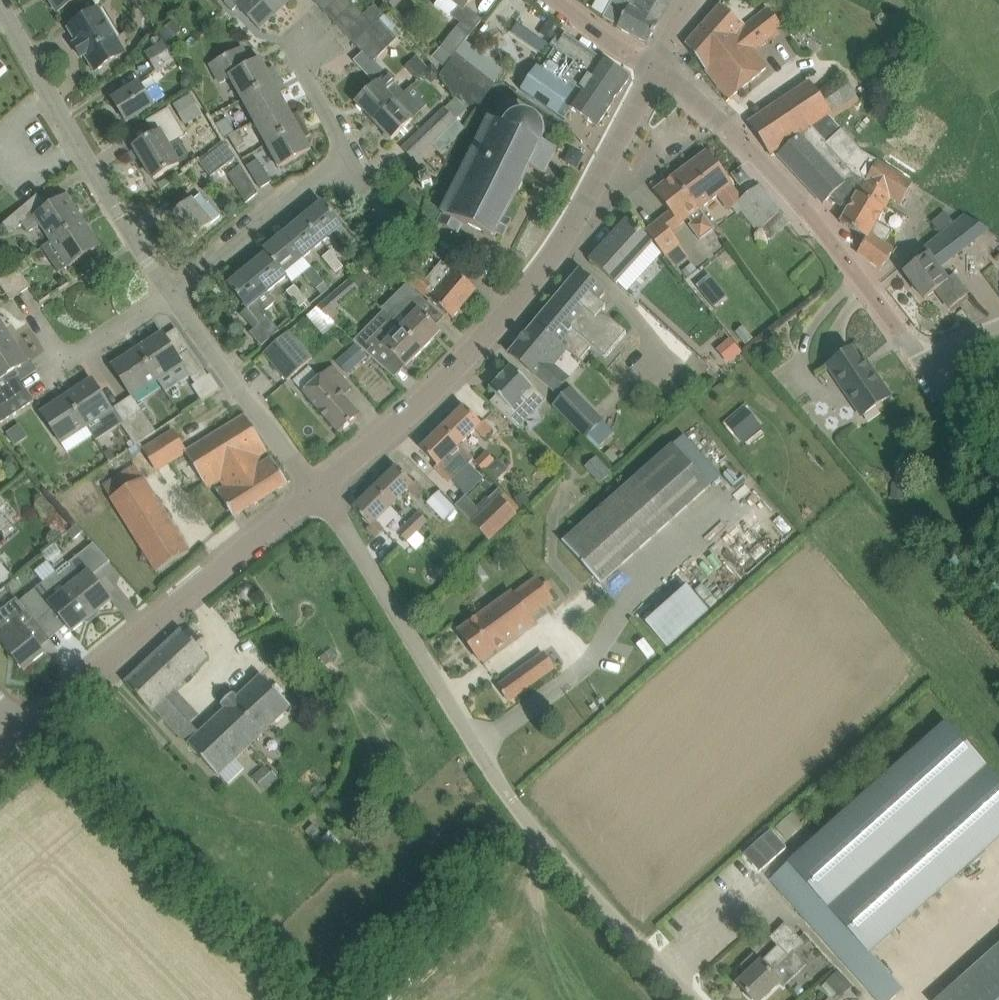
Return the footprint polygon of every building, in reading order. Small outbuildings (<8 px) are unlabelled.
[(59,12),(78,0),(52,0),(59,12)] [(262,31),(262,30),(261,28),(285,6),(279,0),(242,0),(229,0),(225,4),(233,11),(238,6),(262,31)] [(315,1),(326,13),(339,0),(317,0),(315,1)] [(326,13),(337,25),(356,6),(350,0),(339,0),(326,13)] [(446,66),(458,52),(470,36),(484,19),(473,9),(471,12),(466,8),(473,0),(440,0),(435,5),(451,18),(454,14),(463,22),(459,26),(442,47),(433,55),(446,66)] [(649,44),(660,23),(664,15),(635,0),(613,0),(605,16),(620,25),(619,28),(649,44)] [(672,0),(635,0),(664,15),(672,0)] [(337,25),(347,35),(377,7),(375,4),(364,15),(356,6),(337,25)] [(745,27),(722,5),(687,45),(729,100),(769,63),(757,49),(762,44),(784,27),(770,8),(745,27)] [(357,45),(382,21),(382,20),(385,15),(377,7),(347,35),(357,45)] [(83,58),(86,56),(96,72),(127,53),(100,10),(69,29),(78,42),(75,45),(83,58)] [(399,38),(398,38),(393,32),(382,21),(357,45),(364,53),(365,52),(374,61),(376,60),(382,54),(399,38)] [(173,22),(161,33),(170,43),(182,32),(173,22)] [(511,33),(537,50),(543,40),(519,23),(511,33)] [(521,91),(521,92),(566,120),(573,109),(599,125),(630,75),(564,35),(564,34),(563,33),(541,69),(536,67),(536,68),(540,70),(526,93),(521,91)] [(146,53),(152,62),(157,70),(175,58),(165,42),(162,43),(159,37),(151,41),(155,48),(146,53)] [(230,78),(242,99),(281,77),(275,67),(268,71),(262,59),(253,65),(244,48),(211,66),(220,84),(230,78)] [(458,52),(446,66),(442,71),(458,94),(474,108),(478,104),(495,82),(494,81),(484,73),(458,52)] [(428,69),(418,56),(406,67),(410,71),(413,69),(420,77),(423,74),(428,69)] [(429,80),(437,80),(442,76),(433,65),(428,69),(423,74),(429,80)] [(182,77),(181,85),(186,91),(197,83),(189,73),(182,77)] [(407,94),(389,73),(377,85),(358,103),(377,123),(407,94)] [(288,90),(281,77),(242,99),(255,121),(287,104),(281,94),(288,90)] [(771,154),(776,151),(777,151),(802,136),(831,116),(833,115),(818,93),(810,82),(750,122),(749,123),(771,154)] [(139,84),(114,99),(128,122),(153,107),(152,106),(166,98),(158,85),(145,94),(142,89),(139,84)] [(850,86),(827,99),(836,116),(860,102),(850,86)] [(174,104),(186,125),(203,116),(191,94),(174,104)] [(407,94),(377,123),(393,140),(423,111),(407,94)] [(457,97),(445,105),(455,118),(467,110),(457,97)] [(293,116),(287,104),(255,121),(268,144),(306,123),(300,112),(293,116)] [(900,154),(925,168),(951,122),(920,104),(900,140),(906,143),(900,154)] [(158,134),(136,147),(155,180),(182,164),(170,148),(187,136),(168,108),(150,122),(158,134)] [(446,109),(422,132),(433,143),(457,121),(446,109)] [(531,168),(545,175),(557,150),(543,143),(544,138),(544,133),(547,132),(546,130),(543,131),(542,128),(540,125),(531,119),(519,119),(518,116),(516,117),(517,120),(514,121),(511,124),(493,114),(488,119),(492,121),(440,224),(458,233),(463,224),(497,241),(498,239),(496,237),(498,232),(505,236),(512,222),(505,218),(531,168)] [(844,204),(850,208),(858,194),(885,210),(891,199),(902,206),(914,185),(879,163),(862,152),(841,129),(831,116),(802,136),(779,155),(824,204),(832,197),(838,200),(837,202),(843,206),(844,204)] [(313,135),(306,123),(268,144),(281,167),(312,150),(306,139),(313,135)] [(239,131),(230,136),(238,148),(246,142),(239,131)] [(226,140),(200,160),(212,177),(238,158),(226,140)] [(709,151),(676,176),(701,210),(702,209),(719,196),(730,211),(735,207),(739,213),(743,210),(766,240),(791,222),(773,200),(760,185),(743,199),(732,186),(734,185),(709,151)] [(262,189),(273,182),(259,159),(248,166),(262,189)] [(229,174),(247,203),(259,193),(242,165),(229,174)] [(741,185),(750,179),(743,169),(734,175),(741,185)] [(655,191),(671,212),(681,224),(689,219),(692,223),(689,225),(700,239),(715,228),(702,209),(701,210),(676,176),(655,191)] [(201,194),(173,217),(192,241),(221,217),(209,204),(201,194)] [(859,253),(881,269),(893,250),(884,244),(892,231),(878,222),(885,210),(858,194),(850,208),(841,222),(868,238),(859,253)] [(67,196),(27,223),(32,230),(41,224),(52,241),(43,247),(44,249),(53,243),(84,221),(67,196)] [(305,219),(325,243),(336,235),(347,249),(356,241),(343,226),(324,203),(305,219)] [(31,218),(23,207),(4,223),(12,234),(31,218)] [(933,222),(942,235),(948,230),(956,224),(946,212),(933,222)] [(286,235),(306,259),(325,243),(305,219),(286,235)] [(654,244),(628,219),(591,260),(617,286),(618,284),(653,245),(654,244)] [(647,232),(659,247),(666,256),(667,256),(680,246),(682,244),(674,235),(672,232),(661,220),(647,232)] [(84,221),(53,243),(69,267),(101,246),(84,221)] [(929,256),(906,273),(925,299),(937,290),(951,308),(969,294),(956,277),(950,281),(940,268),(963,250),(948,230),(942,235),(924,249),(930,257),(929,257),(929,256)] [(266,251),(268,254),(288,278),(289,277),(286,274),(306,259),(286,235),(266,251)] [(441,245),(434,253),(449,267),(456,258),(441,245)] [(332,250),(324,257),(338,274),(346,267),(332,250)] [(360,253),(354,258),(354,267),(358,272),(369,263),(360,253)] [(277,302),(270,293),(288,278),(268,254),(248,270),(276,303),(277,302)] [(305,273),(318,288),(326,282),(313,266),(305,273)] [(19,268),(7,276),(20,295),(32,287),(19,268)] [(276,303),(248,270),(230,286),(261,324),(251,332),(263,346),(282,330),(266,311),(276,303)] [(361,288),(364,291),(374,282),(362,270),(352,279),(361,288)] [(410,282),(432,300),(454,319),(478,290),(455,271),(441,289),(420,270),(410,282)] [(580,271),(536,322),(554,339),(558,335),(565,342),(563,346),(568,351),(569,348),(580,358),(592,344),(606,356),(627,332),(603,311),(607,307),(600,301),(606,294),(580,271)] [(706,306),(725,300),(715,272),(696,279),(706,306)] [(0,281),(0,284),(12,301),(20,295),(7,276),(0,281)] [(352,279),(328,299),(319,307),(329,316),(336,309),(361,288),(352,279)] [(309,300),(296,284),(288,291),(301,307),(309,300)] [(387,313),(425,350),(442,332),(420,310),(428,302),(407,284),(397,295),(398,295),(401,298),(387,313)] [(318,308),(308,316),(325,335),(337,325),(333,321),(329,316),(319,307),(318,308)] [(398,360),(407,368),(425,350),(387,313),(383,309),(384,311),(356,340),(388,370),(398,360)] [(13,338),(0,319),(0,347),(13,338)] [(536,322),(510,353),(537,376),(536,377),(556,394),(571,378),(556,364),(568,351),(563,346),(565,342),(558,335),(554,339),(536,322)] [(735,333),(746,346),(755,339),(744,326),(735,333)] [(290,332),(267,351),(265,354),(289,381),(314,359),(305,349),(295,338),(290,332)] [(179,356),(164,333),(137,350),(157,381),(159,380),(183,364),(188,373),(193,379),(203,372),(189,349),(179,356)] [(0,347),(0,424),(35,401),(21,380),(13,385),(7,376),(28,362),(13,338),(0,347)] [(731,340),(719,350),(729,362),(741,352),(731,340)] [(357,345),(348,352),(359,365),(368,357),(357,345)] [(113,366),(132,395),(134,397),(157,381),(137,350),(113,366)] [(853,350),(828,367),(862,416),(891,396),(871,366),(866,369),(853,350)] [(544,398),(510,364),(509,365),(507,367),(504,370),(502,372),(501,371),(499,373),(500,373),(497,376),(497,375),(495,377),(496,378),(494,380),(491,383),(489,385),(488,386),(494,393),(496,394),(495,395),(492,398),(490,400),(489,398),(488,399),(515,427),(516,426),(515,424),(541,398),(543,399),(544,398)] [(354,388),(334,366),(304,392),(340,433),(361,415),(345,396),(354,388)] [(221,389),(211,375),(209,377),(197,385),(194,387),(203,401),(221,389)] [(101,417),(108,427),(120,420),(93,379),(68,396),(88,427),(101,417)] [(574,385),(554,404),(586,438),(606,419),(574,385)] [(62,444),(88,427),(68,396),(42,412),(62,444)] [(483,424),(465,407),(444,427),(461,445),(475,430),(484,439),(494,428),(486,420),(483,424)] [(157,431),(156,430),(144,411),(143,410),(133,417),(147,438),(157,431)] [(740,437),(757,423),(747,410),(730,425),(740,437)] [(259,434),(247,415),(188,451),(174,428),(143,448),(158,471),(187,453),(198,471),(259,434)] [(147,438),(133,417),(122,424),(136,445),(141,442),(147,438)] [(16,446),(21,442),(18,437),(25,432),(21,424),(8,433),(16,446)] [(461,445),(444,427),(422,449),(438,464),(435,468),(450,483),(464,468),(467,464),(454,451),(461,445)] [(266,446),(259,434),(198,471),(209,489),(218,483),(222,481),(261,455),(268,451),(265,446),(266,446)] [(562,540),(602,584),(712,487),(673,442),(562,540)] [(487,451),(477,461),(486,470),(496,459),(487,451)] [(586,463),(600,482),(612,473),(598,454),(586,463)] [(261,455),(222,481),(225,488),(219,492),(235,518),(289,484),(272,457),(265,462),(261,455)] [(190,552),(133,467),(104,487),(113,500),(112,501),(157,572),(190,552)] [(376,488),(393,506),(409,490),(417,498),(425,491),(416,481),(413,484),(398,467),(376,488)] [(393,506),(376,488),(355,509),(371,526),(369,529),(377,537),(383,531),(375,524),(393,506)] [(906,489),(893,488),(893,498),(905,499),(906,489)] [(8,502),(0,491),(0,509),(8,502)] [(457,508),(440,491),(427,504),(444,521),(457,508)] [(457,504),(491,540),(519,513),(500,494),(482,511),(467,495),(457,504)] [(520,507),(531,502),(527,494),(516,500),(520,507)] [(409,521),(418,530),(423,526),(428,521),(420,512),(409,521)] [(399,531),(407,540),(418,530),(409,521),(399,531)] [(68,532),(74,540),(83,532),(77,525),(68,532)] [(103,572),(86,553),(84,551),(70,562),(72,564),(59,573),(58,571),(57,572),(94,615),(113,600),(95,579),(103,572)] [(53,607),(73,632),(94,615),(57,572),(28,595),(44,614),(53,607)] [(513,593),(460,632),(481,661),(534,621),(530,616),(555,599),(539,576),(513,594),(513,593)] [(643,622),(667,647),(708,608),(683,582),(643,622)] [(24,671),(25,670),(25,669),(45,653),(45,654),(46,653),(24,626),(34,619),(17,598),(0,612),(0,640),(24,671)] [(208,658),(183,630),(127,683),(153,711),(156,708),(178,731),(190,743),(201,733),(191,723),(200,715),(175,689),(208,658)] [(546,652),(515,674),(499,686),(510,701),(556,667),(546,652)] [(233,694),(227,699),(262,736),(293,706),(263,675),(238,698),(233,694)] [(201,733),(190,743),(221,776),(232,764),(262,736),(227,699),(223,704),(227,709),(201,733)] [(903,929),(998,842),(998,780),(949,724),(818,839),(903,929)] [(266,767),(253,778),(265,792),(278,781),(266,767)] [(777,827),(788,840),(804,826),(793,813),(777,827)] [(745,854),(761,872),(788,848),(772,830),(745,854)] [(771,879),(879,999),(893,999),(904,990),(873,956),(903,929),(818,839),(771,879)] [(738,984),(753,999),(763,999),(781,983),(785,987),(807,965),(794,950),(789,955),(778,943),(761,961),(754,953),(742,966),(749,973),(738,984)] [(954,986),(938,999),(998,999),(998,946),(954,986)] [(837,993),(841,998),(854,986),(840,970),(827,982),(828,983),(837,993)]
